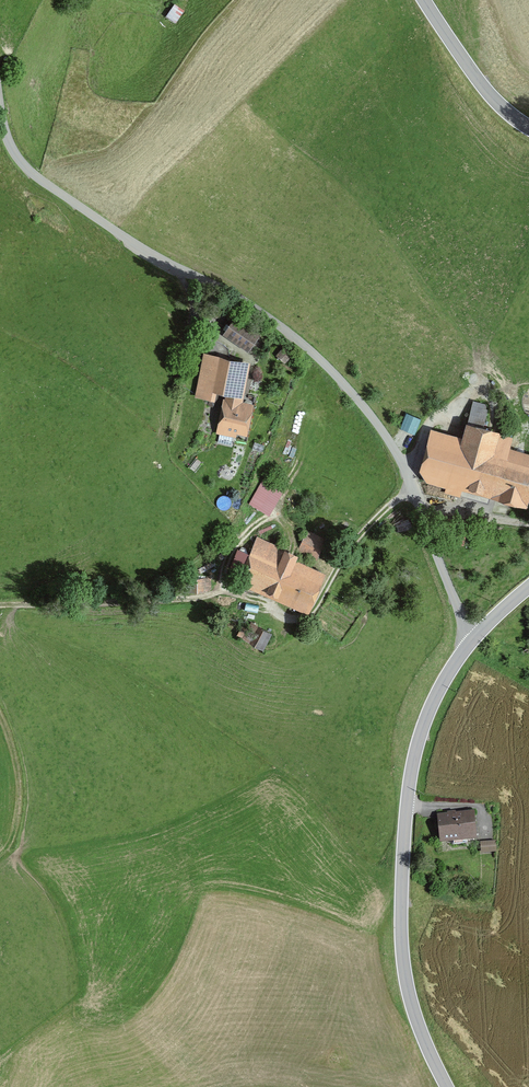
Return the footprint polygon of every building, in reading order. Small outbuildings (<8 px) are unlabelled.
[(174,23),(182,11),(173,5),(165,17),(174,23)] [(249,346),(260,331),(237,314),(229,325),(226,323),(222,328),(249,346)] [(283,361),(289,353),(282,347),(276,356),(283,361)] [(242,363),(204,356),(197,395),(211,398),(213,388),(236,393),(242,363)] [(225,400),(217,441),(231,444),(234,429),(243,431),(248,404),(225,400)] [(510,439),(483,431),(488,414),(472,409),(462,445),(432,437),(422,473),(429,481),(449,486),(448,492),(455,494),(459,480),(499,492),(498,493),(523,500),(528,477),(528,461),(505,454),(510,439)] [(272,488),(261,482),(251,500),(263,506),(272,488)] [(299,550),(316,557),(324,539),(306,532),(299,550)] [(242,572),(235,588),(239,590),(245,576),(292,597),(290,604),(304,610),(321,571),(308,565),(304,572),(291,566),(295,558),(283,552),(284,551),(257,539),(250,555),(237,550),(230,567),(242,572)] [(195,581),(188,581),(188,589),(205,589),(205,579),(195,579),(195,581)] [(267,634),(258,627),(254,622),(243,635),(257,646),(267,634)] [(462,834),(463,839),(476,838),(474,813),(455,815),(455,817),(452,817),(451,815),(439,816),(441,840),(454,839),(454,835),(462,834)] [(495,843),(480,844),(480,853),(496,852),(495,843)]
